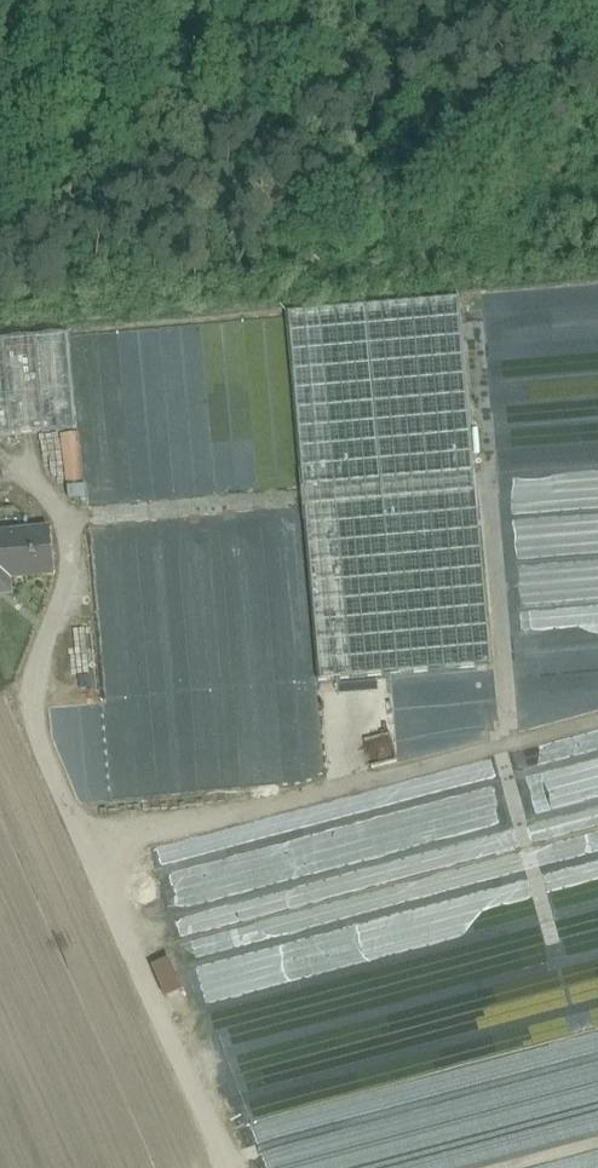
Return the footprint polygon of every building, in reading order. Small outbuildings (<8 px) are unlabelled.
[(309,487),(311,506),(327,680),(499,663),(464,299),(293,314),(309,487)] [(232,319),(247,492),(303,487),(287,314),(232,319)] [(179,324),(194,497),(238,493),(222,320),(179,324)] [(126,329),(142,502),(187,497),(171,325),(126,329)] [(89,507),(134,503),(119,329),(74,333),(89,507)] [(0,340),(0,437),(76,431),(68,334),(0,340)] [(77,442),(58,444),(63,495),(82,493),(77,442)] [(135,522),(143,522),(188,517),(195,517),(239,513),(248,512),(304,507),(311,506),(309,487),(303,487),(247,492),(238,493),(194,497),(187,497),(142,502),(134,503),(89,507),(90,526),(135,522)] [(304,507),(248,512),(265,685),(319,680),(304,507)] [(239,513),(195,517),(210,690),(254,686),(239,513)] [(188,517),(143,522),(158,695),(203,691),(188,517)] [(151,696),(135,522),(90,526),(105,700),(151,696)] [(0,535),(0,580),(55,575),(50,530),(0,535)] [(168,959),(151,967),(165,998),(182,990),(168,959)]
